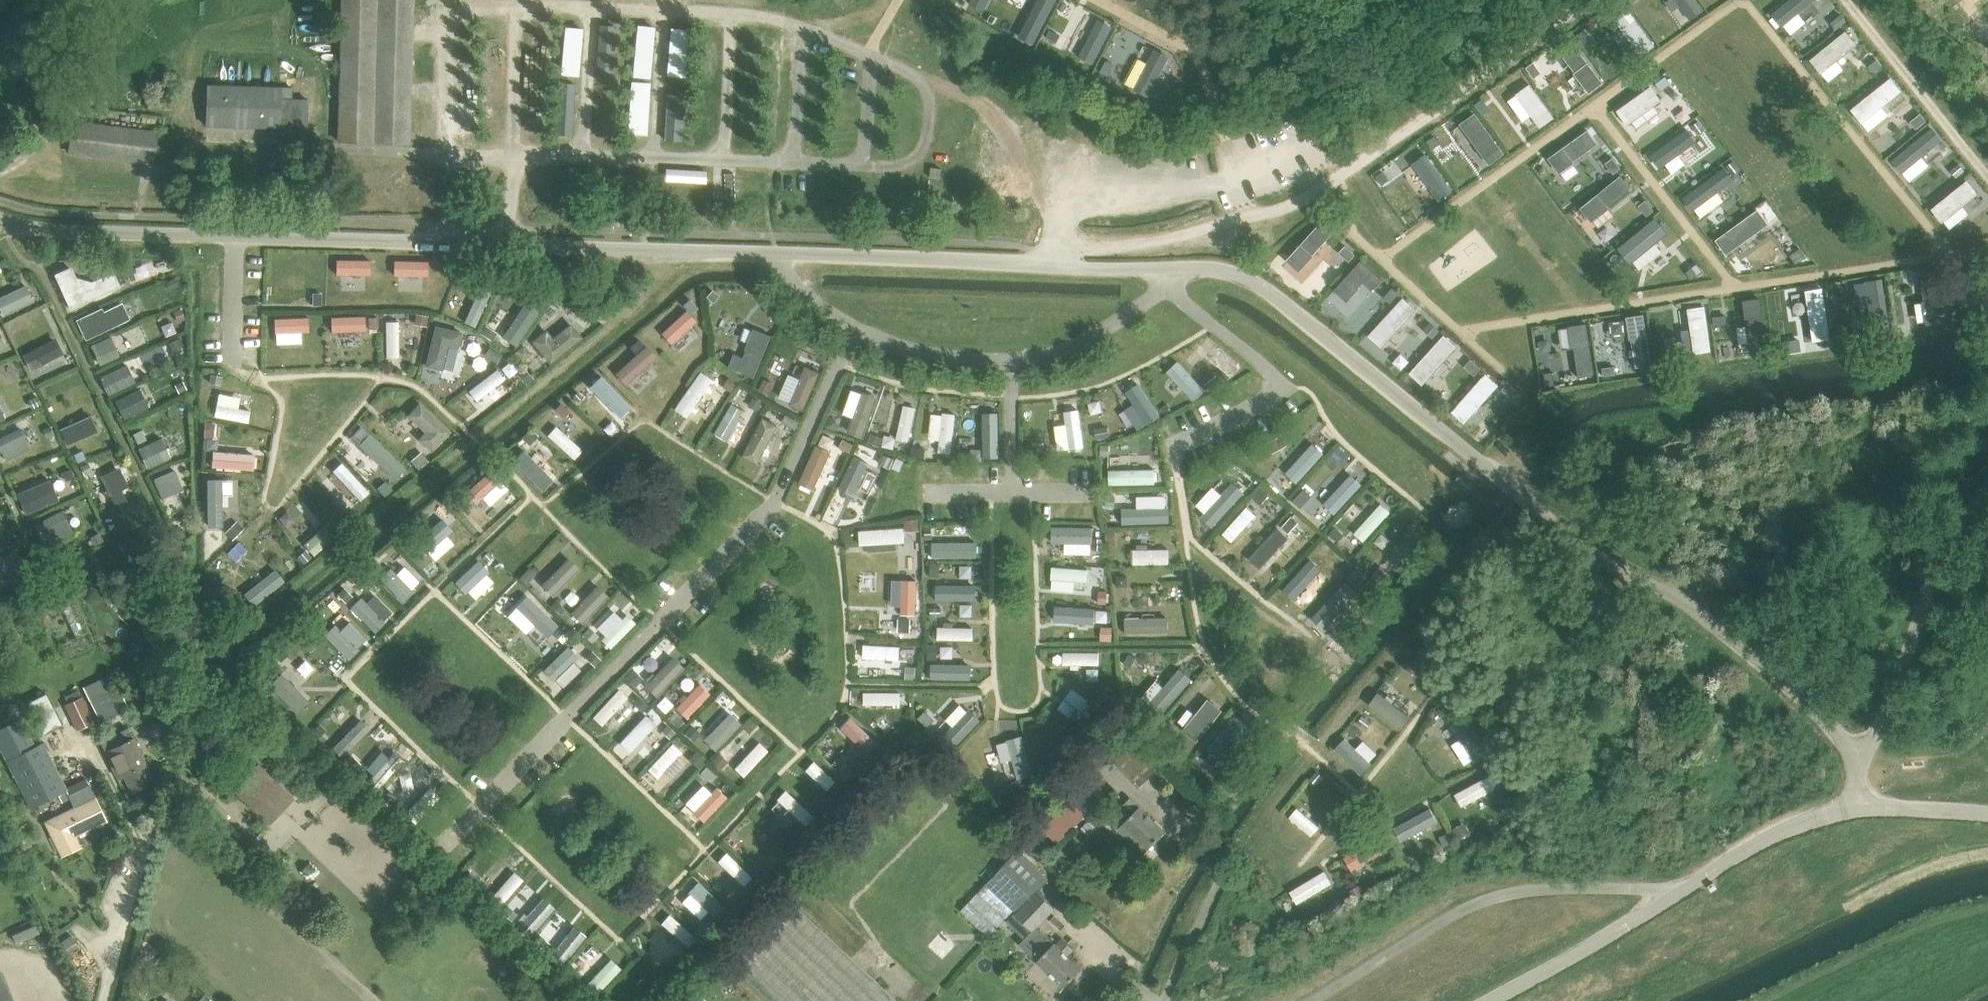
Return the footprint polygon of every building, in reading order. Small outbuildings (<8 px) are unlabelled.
[(408,142),(412,0),(341,0),(338,141),(408,142)] [(969,2),(983,10),(989,0),(970,0),(969,2)] [(1018,36),(1033,44),(1056,0),(1037,0),(1018,36)] [(1835,20),(1831,23),(1836,30),(1841,26),(1847,22),(1841,15),(1835,20)] [(1098,18),(1077,59),(1092,67),(1113,26),(1098,18)] [(1585,31),(1577,37),(1583,45),(1591,39),(1585,31)] [(1155,48),(1133,92),(1148,100),(1170,56),(1155,48)] [(1871,64),(1868,67),(1873,73),(1876,70),(1882,66),(1877,60),(1871,64)] [(1533,62),(1526,68),(1534,79),(1541,74),(1533,62)] [(1666,77),(1656,84),(1661,91),(1671,84),(1666,77)] [(306,140),(307,100),(292,99),(292,87),(207,85),(205,125),(279,127),(279,124),(290,125),(289,139),(306,140)] [(1483,99),(1476,104),(1483,114),(1491,108),(1483,99)] [(1915,119),(1911,122),(1914,127),(1916,129),(1926,120),(1921,114),(1915,119)] [(1698,122),(1692,127),(1698,135),(1704,130),(1698,122)] [(69,151),(152,162),(156,133),(72,123),(69,151)] [(1435,136),(1427,142),(1432,149),(1440,143),(1435,136)] [(1613,158),(1606,164),(1614,174),(1621,168),(1613,158)] [(1733,161),(1727,166),(1732,173),(1733,175),(1740,170),(1739,169),(1733,161)] [(1959,165),(1950,172),(1956,178),(1964,172),(1959,165)] [(941,168),(931,167),(930,177),(940,178),(941,168)] [(1382,172),(1375,177),(1382,186),(1388,181),(1382,172)] [(1647,201),(1639,206),(1647,216),(1654,211),(1647,201)] [(625,216),(625,203),(607,203),(607,216),(625,216)] [(1322,221),(1286,260),(1299,271),(1334,232),(1322,221)] [(1346,247),(1340,254),(1350,262),(1356,255),(1346,247)] [(1800,249),(1791,256),(1796,263),(1806,256),(1800,249)] [(337,256),(337,273),(372,274),(373,258),(337,256)] [(395,274),(430,275),(431,259),(395,257),(395,274)] [(1360,259),(1334,290),(1347,301),(1363,283),(1372,290),(1382,279),(1360,259)] [(1697,264),(1686,273),(1692,280),(1703,272),(1697,264)] [(173,279),(166,283),(170,290),(177,286),(173,279)] [(73,312),(91,304),(81,282),(63,290),(73,312)] [(31,301),(24,286),(0,298),(0,310),(2,315),(31,301)] [(1392,288),(1383,298),(1390,304),(1399,295),(1392,288)] [(711,290),(706,296),(713,302),(718,295),(711,290)] [(1402,296),(1368,336),(1382,348),(1417,309),(1402,296)] [(526,300),(502,334),(516,344),(540,310),(526,300)] [(689,300),(682,306),(690,315),(697,309),(689,300)] [(103,307),(77,319),(86,338),(109,328),(130,318),(123,302),(105,311),(103,307)] [(181,310),(174,313),(177,321),(185,318),(181,310)] [(332,330),(366,329),(366,314),(332,314),(332,330)] [(276,315),(276,342),(302,342),(302,329),(311,329),(311,315),(276,315)] [(416,315),(414,323),(426,325),(428,317),(416,315)] [(1727,315),(1713,317),(1715,326),(1719,325),(1728,324),(1727,315)] [(377,318),(369,318),(369,330),(377,330),(377,318)] [(400,355),(399,319),(386,319),(387,355),(400,355)] [(573,321),(553,336),(548,329),(533,340),(550,362),(585,336),(573,321)] [(437,323),(425,364),(444,370),(451,346),(459,348),(464,331),(437,323)] [(1431,323),(1424,331),(1433,338),(1440,331),(1431,323)] [(486,327),(481,334),(491,341),(496,334),(486,327)] [(1443,333),(1409,372),(1423,385),(1457,346),(1443,333)] [(1845,334),(1837,335),(1838,346),(1846,345),(1845,334)] [(99,363),(118,355),(110,337),(91,345),(99,363)] [(179,339),(169,344),(173,351),(183,346),(179,339)] [(24,354),(31,369),(59,355),(52,340),(24,354)] [(1800,340),(1787,342),(1788,352),(1801,350),(1800,340)] [(1216,342),(1207,353),(1235,376),(1244,365),(1216,342)] [(525,346),(516,353),(523,362),(532,355),(525,346)] [(491,348),(486,357),(496,363),(501,354),(491,348)] [(1168,369),(1191,396),(1203,386),(1180,359),(1168,369)] [(1472,360),(1466,367),(1475,376),(1481,369),(1472,360)] [(806,411),(823,370),(807,363),(790,404),(806,411)] [(108,394),(133,381),(126,365),(100,378),(108,394)] [(476,399),(506,378),(499,367),(468,389),(476,399)] [(1614,367),(1602,368),(1603,373),(1603,376),(1615,375),(1615,371),(1614,367)] [(677,409),(690,416),(711,376),(698,369),(677,409)] [(525,370),(518,376),(526,385),(533,379),(525,370)] [(1485,373),(1452,411),(1465,423),(1499,385),(1485,373)] [(1553,373),(1544,374),(1545,381),(1546,387),(1555,385),(1554,380),(1553,373)] [(211,375),(209,383),(221,385),(223,377),(211,375)] [(1214,377),(1204,385),(1211,393),(1220,385),(1214,377)] [(727,379),(722,388),(729,392),(734,383),(727,379)] [(763,380),(758,390),(767,394),(772,384),(763,380)] [(182,382),(175,386),(178,393),(186,389),(182,382)] [(1506,386),(1503,390),(1513,399),(1519,392),(1512,386),(1509,383),(1506,386)] [(1151,422),(1162,415),(1143,385),(1132,392),(1151,422)] [(850,431),(865,436),(878,393),(863,389),(850,431)] [(124,418),(146,407),(138,390),(115,401),(124,418)] [(218,391),(217,416),(252,419),(254,393),(218,391)] [(588,392),(579,403),(606,429),(616,419),(588,392)] [(38,397),(29,401),(33,409),(42,404),(38,397)] [(408,413),(424,429),(418,436),(433,449),(452,429),(421,399),(408,413)] [(753,399),(749,405),(757,410),(761,403),(753,399)] [(561,403),(556,410),(564,417),(570,411),(561,403)] [(898,438),(912,440),(916,405),(903,403),(898,438)] [(770,404),(747,456),(762,463),(785,411),(770,404)] [(1069,447),(1084,446),(1081,408),(1066,409),(1069,447)] [(930,451),(955,452),(956,411),(932,411),(930,451)] [(999,450),(998,413),(986,413),(986,450),(999,450)] [(786,414),(781,422),(794,430),(798,422),(786,414)] [(67,444),(97,431),(90,416),(60,429),(67,444)] [(829,418),(825,427),(834,430),(836,425),(834,420),(829,418)] [(205,424),(205,435),(213,436),(214,425),(205,424)] [(557,424),(548,433),(575,458),(583,448),(557,424)] [(50,426),(43,429),(47,436),(54,433),(50,426)] [(1106,427),(1094,430),(1096,439),(1108,437),(1106,427)] [(25,440),(19,428),(0,438),(0,452),(25,440)] [(530,430),(522,438),(529,445),(537,437),(530,430)] [(141,431),(133,435),(137,444),(146,439),(141,431)] [(396,478),(407,466),(371,431),(360,443),(396,478)] [(870,434),(867,443),(878,447),(881,438),(870,434)] [(1280,436),(1268,443),(1273,452),(1286,446),(1280,436)] [(147,467),(169,457),(160,439),(139,449),(147,467)] [(842,440),(838,448),(848,453),(852,445),(842,440)] [(1298,482),(1326,451),(1314,441),(1286,472),(1298,482)] [(817,443),(801,482),(817,489),(832,450),(817,443)] [(1035,446),(1025,446),(1025,456),(1035,456),(1035,446)] [(1100,446),(1099,456),(1107,456),(1108,446),(1100,446)] [(911,447),(909,455),(922,458),(924,449),(911,447)] [(514,460),(544,489),(555,478),(525,449),(514,460)] [(82,450),(74,454),(78,462),(86,458),(82,450)] [(255,468),(256,452),(212,450),(211,466),(255,468)] [(422,454),(412,462),(419,470),(429,462),(422,454)] [(882,454),(877,464),(888,469),(893,459),(882,454)] [(343,461),(332,471),(357,501),(369,492),(343,461)] [(1224,462),(1214,468),(1217,475),(1228,469),(1224,462)] [(89,463),(81,467),(85,474),(92,470),(89,463)] [(119,467),(101,476),(115,506),(126,501),(121,490),(128,486),(119,467)] [(851,505),(865,474),(851,467),(837,498),(851,505)] [(1110,467),(1110,483),(1158,483),(1158,467),(1110,467)] [(71,469),(62,472),(66,481),(75,477),(71,469)] [(162,498),(182,489),(173,470),(153,479),(162,498)] [(1335,511),(1364,483),(1353,472),(1324,500),(1335,511)] [(26,513),(57,500),(48,480),(17,493),(26,513)] [(386,483),(378,489),(384,497),(392,490),(386,483)] [(1259,489),(1251,497),(1258,504),(1267,495),(1259,489)] [(1303,490),(1293,501),(1300,508),(1310,497),(1303,490)] [(326,524),(335,516),(315,493),(305,501),(326,524)] [(1364,539),(1393,510),(1384,501),(1355,530),(1364,539)] [(1248,504),(1224,532),(1234,540),(1258,513),(1248,504)] [(35,522),(45,544),(75,531),(64,509),(35,522)] [(355,511),(347,519),(352,525),(361,517),(355,511)] [(454,543),(447,534),(454,529),(444,517),(419,538),(436,558),(454,543)] [(1290,517),(1281,527),(1288,533),(1297,523),(1290,517)] [(917,520),(903,521),(904,531),(918,530),(917,520)] [(420,521),(410,530),(416,537),(427,528),(420,521)] [(236,522),(225,533),(232,540),(243,530),(236,522)] [(1251,557),(1262,567),(1289,535),(1278,525),(1251,557)] [(1052,527),(1051,539),(1095,542),(1096,530),(1052,527)] [(1333,528),(1328,535),(1337,542),(1343,535),(1333,528)] [(1114,531),(1105,532),(1106,545),(1114,545),(1114,531)] [(99,532),(90,536),(94,545),(103,540),(99,532)] [(228,553),(236,562),(248,551),(240,542),(228,553)] [(1172,562),(1171,546),(1134,546),(1135,562),(1172,562)] [(302,547),(295,553),(301,560),(308,554),(302,547)] [(22,578),(14,549),(0,553),(0,584),(22,578)] [(569,555),(543,583),(554,593),(580,566),(569,555)] [(1289,586),(1300,594),(1321,565),(1310,557),(1289,586)] [(457,580),(476,598),(496,578),(477,559),(457,580)] [(938,564),(929,564),(929,577),(938,577),(938,564)] [(398,573),(389,566),(379,577),(404,598),(421,578),(405,565),(398,573)] [(1052,565),(1051,578),(1099,581),(1100,568),(1052,565)] [(243,595),(253,608),(286,581),(275,568),(243,595)] [(529,568),(519,579),(526,585),(536,574),(529,568)] [(1357,569),(1348,579),(1357,587),(1366,577),(1357,569)] [(1126,577),(1116,577),(1116,587),(1126,587),(1126,577)] [(1336,580),(1317,611),(1328,618),(1347,587),(1336,580)] [(487,612),(496,620),(523,590),(513,582),(487,612)] [(599,583),(572,611),(583,621),(609,594),(599,583)] [(940,584),(940,598),(978,598),(978,584),(940,584)] [(344,588),(337,595),(345,603),(352,596),(344,588)] [(1098,591),(1097,604),(1105,604),(1105,591),(1098,591)] [(377,631),(388,620),(362,595),(351,606),(377,631)] [(556,600),(551,606),(559,614),(564,609),(556,600)] [(908,619),(908,604),(865,602),(864,618),(908,619)] [(1055,619),(1093,621),(1093,607),(1055,605),(1055,619)] [(940,609),(929,609),(929,617),(940,617),(940,609)] [(528,648),(550,621),(540,612),(518,640),(528,648)] [(1126,632),(1170,632),(1170,614),(1126,615),(1126,632)] [(350,658),(361,648),(336,623),(326,633),(350,658)] [(976,638),(976,625),(937,625),(937,638),(976,638)] [(1100,627),(1099,641),(1111,642),(1112,628),(1100,627)] [(560,628),(554,634),(562,642),(568,636),(560,628)] [(590,628),(584,635),(592,643),(599,637),(590,628)] [(532,647),(541,655),(554,640),(545,632),(532,647)] [(869,643),(868,663),(900,664),(901,644),(869,643)] [(569,644),(545,669),(556,679),(580,654),(569,644)] [(927,646),(926,658),(936,659),(936,646),(927,646)] [(1065,663),(1101,663),(1101,650),(1065,650),(1065,663)] [(592,652),(586,659),(595,667),(601,660),(592,652)] [(646,684),(657,694),(685,665),(674,655),(646,684)] [(1128,655),(1123,664),(1130,668),(1135,658),(1128,655)] [(1408,656),(1401,664),(1412,673),(1419,665),(1408,656)] [(968,677),(968,664),(931,665),(931,678),(968,677)] [(1165,685),(1157,679),(1140,700),(1162,716),(1193,675),(1180,666),(1165,685)] [(905,667),(904,679),(914,680),(915,668),(905,667)] [(632,670),(625,678),(634,687),(642,679),(632,670)] [(99,722),(129,708),(118,686),(114,688),(108,676),(83,688),(99,722)] [(700,680),(675,706),(687,717),(712,692),(700,680)] [(1078,719),(1093,701),(1074,686),(1059,705),(1078,719)] [(1369,703),(1401,729),(1412,715),(1380,689),(1369,703)] [(866,690),(866,703),(902,704),(902,690),(866,690)] [(47,693),(29,702),(45,734),(63,725),(47,693)] [(1210,696),(1182,729),(1197,742),(1225,709),(1210,696)] [(82,697),(65,705),(77,731),(95,722),(82,697)] [(638,697),(632,704),(642,712),(648,705),(638,697)] [(1446,702),(1435,708),(1440,717),(1451,710),(1446,702)] [(958,746),(982,720),(969,708),(945,734),(958,746)] [(715,749),(743,721),(731,710),(703,738),(715,749)] [(631,750),(658,723),(647,713),(620,740),(631,750)] [(674,713),(669,719),(678,728),(684,722),(674,713)] [(868,752),(879,740),(851,713),(839,726),(868,752)] [(1363,716),(1357,723),(1366,730),(1372,723),(1363,716)] [(334,746),(344,756),(372,727),(361,717),(334,746)] [(1463,717),(1449,723),(1468,763),(1482,757),(1463,717)] [(0,736),(0,746),(8,762),(32,809),(58,795),(62,802),(69,798),(73,807),(66,811),(45,821),(47,824),(62,855),(81,846),(76,837),(107,822),(97,800),(85,778),(66,788),(43,744),(38,746),(26,723),(18,727),(0,736)] [(667,726),(661,732),(669,740),(675,733),(667,726)] [(692,726),(685,734),(693,741),(700,734),(692,726)] [(128,727),(102,740),(108,753),(121,778),(127,775),(135,790),(154,780),(130,732),(128,727)] [(1099,747),(1108,757),(1137,789),(1157,771),(1154,767),(1162,759),(1137,732),(1129,739),(1128,738),(1126,740),(1118,730),(1099,747)] [(1363,774),(1375,763),(1347,735),(1335,747),(1363,774)] [(745,776),(769,749),(758,740),(735,767),(745,776)] [(659,777),(683,750),(673,741),(649,768),(659,777)] [(380,788),(404,757),(394,749),(369,780),(380,788)] [(696,752),(689,760),(699,769),(706,761),(696,752)] [(922,771),(929,764),(917,753),(893,779),(899,785),(910,773),(915,778),(922,771)] [(719,754),(711,762),(720,770),(728,763),(719,754)] [(354,759),(347,765),(356,774),(362,767),(354,759)] [(813,759),(805,769),(828,788),(836,778),(813,759)] [(257,764),(232,790),(269,825),(294,799),(257,764)] [(843,764),(837,770),(847,780),(853,774),(843,764)] [(707,768),(701,773),(710,782),(715,776),(707,768)] [(1317,772),(1310,780),(1316,786),(1323,778),(1317,772)] [(1462,805),(1498,787),(1491,773),(1455,791),(1462,805)] [(1044,828),(1059,842),(1107,792),(1093,778),(1044,828)] [(728,795),(718,785),(712,790),(704,783),(686,802),(704,820),(728,795)] [(770,806),(789,823),(796,815),(806,823),(814,813),(786,788),(770,806)] [(389,792),(383,799),(392,807),(398,801),(389,792)] [(1008,792),(998,797),(1001,804),(1012,799),(1008,792)] [(1124,806),(1109,821),(1119,830),(1133,843),(1129,848),(1140,859),(1144,855),(1165,833),(1130,799),(1124,806)] [(1312,835),(1321,825),(1299,805),(1290,815),(1312,835)] [(1089,819),(1081,827),(1090,837),(1099,829),(1089,819)] [(1464,824),(1452,831),(1457,840),(1469,833),(1464,824)] [(1352,869),(1383,852),(1375,837),(1344,855),(1352,869)] [(1048,880),(1018,850),(1004,864),(985,885),(1013,911),(1033,930),(1035,932),(1040,927),(1057,909),(1038,891),(1048,880)] [(1055,853),(1044,865),(1054,874),(1065,863),(1055,853)] [(1298,901),(1333,882),(1326,869),(1291,889),(1298,901)] [(516,871),(498,890),(506,897),(523,878),(516,871)] [(705,921),(723,902),(700,879),(681,899),(705,921)] [(1708,886),(1711,891),(1716,888),(1713,883),(1708,886)] [(1360,885),(1349,891),(1355,901),(1366,895),(1360,885)] [(732,967),(768,1000),(895,1000),(792,905),(732,967)] [(668,915),(662,925),(690,943),(696,932),(668,915)] [(1033,930),(1020,944),(1038,962),(1041,964),(1066,989),(1084,970),(1071,957),(1076,951),(1064,939),(1058,945),(1040,927),(1035,932),(1033,930)] [(599,991),(621,966),(612,958),(590,983),(599,991)] [(571,969),(564,976),(573,985),(580,977),(571,969)] [(0,972),(0,1000),(14,1000),(0,972)] [(207,991),(197,1000),(217,1000),(207,991)]
